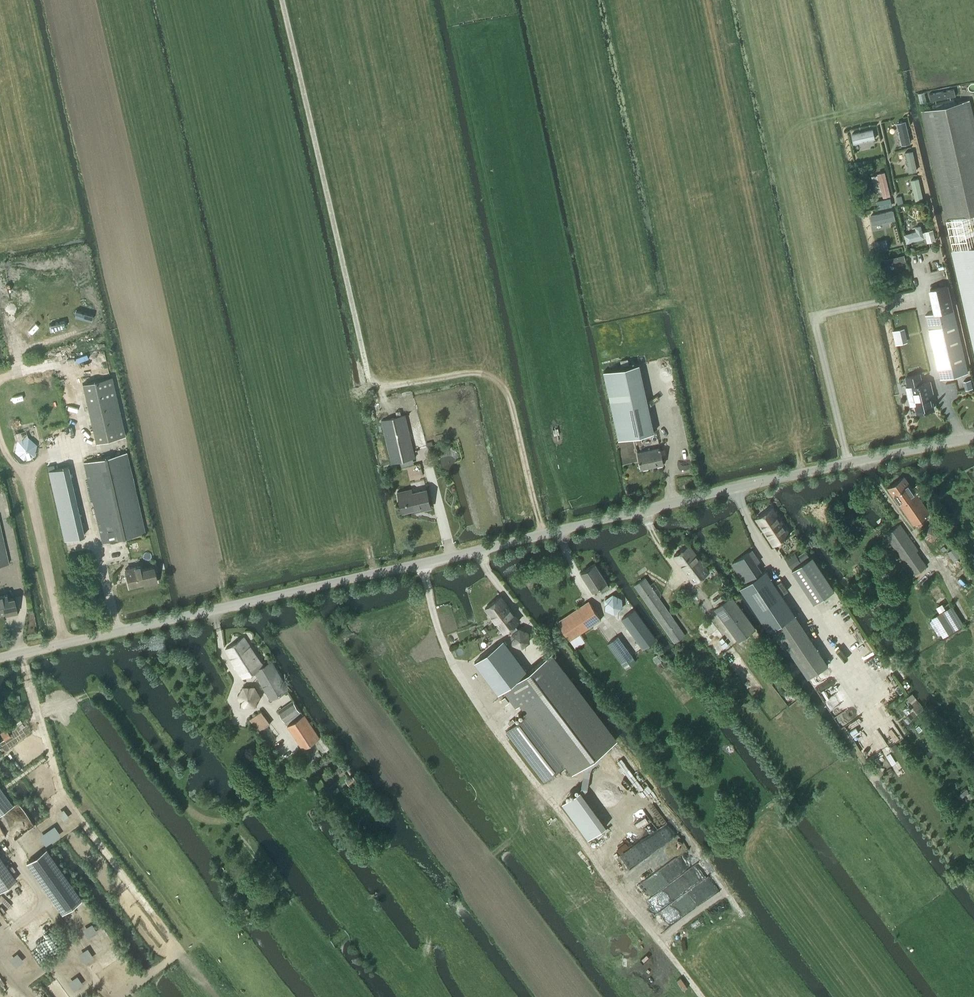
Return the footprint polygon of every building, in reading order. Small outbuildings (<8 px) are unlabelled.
[(954,89),(929,94),(930,101),(955,96),(954,89)] [(954,98),(935,102),(936,107),(922,110),(946,219),(973,212),(973,119),(970,99),(955,103),(954,98)] [(905,121),(897,123),(902,145),(910,143),(905,121)] [(892,205),(890,196),(876,199),(878,209),(892,205)] [(893,210),(870,215),(872,224),(895,219),(893,210)] [(906,242),(924,238),(921,225),(915,226),(916,231),(904,234),(906,242)] [(951,249),(973,350),(973,244),(951,249)] [(904,254),(884,259),(886,265),(886,266),(905,261),(905,260),(904,254)] [(931,289),(936,313),(926,315),(940,378),(968,372),(948,285),(931,289)] [(903,329),(893,330),(896,344),(905,342),(903,329)] [(604,372),(619,440),(654,432),(639,364),(604,372)] [(919,374),(906,377),(908,386),(911,385),(913,393),(907,394),(909,406),(915,404),(917,411),(933,408),(931,395),(933,394),(930,381),(921,383),(919,374)] [(96,443),(125,436),(112,377),(82,384),(96,443)] [(405,415),(382,420),(392,463),(401,461),(413,458),(415,457),(405,415)] [(638,452),(642,468),(663,463),(660,448),(638,452)] [(84,462),(102,542),(145,532),(127,453),(84,462)] [(84,535),(68,466),(49,471),(65,539),(84,535)] [(922,488),(918,483),(912,488),(904,476),(888,488),(913,524),(929,513),(918,497),(920,495),(917,492),(922,488)] [(403,511),(415,508),(416,511),(431,508),(426,489),(412,492),(411,489),(399,492),(403,511)] [(773,546),(790,534),(772,507),(755,519),(773,546)] [(918,549),(900,524),(885,534),(902,558),(914,575),(927,565),(916,550),(918,549)] [(9,563),(0,525),(0,565),(9,563)] [(694,583),(709,571),(689,544),(673,556),(694,583)] [(962,554),(956,545),(947,551),(953,560),(962,554)] [(761,571),(749,552),(732,563),(744,582),(761,571)] [(814,603),(834,589),(812,556),(792,569),(814,603)] [(602,591),(609,587),(606,581),(594,563),(581,572),(592,590),(598,586),(602,591)] [(129,586),(144,583),(145,585),(156,582),(153,566),(139,569),(139,566),(125,569),(129,586)] [(766,571),(742,586),(740,588),(769,631),(771,629),(795,614),(766,571)] [(675,642),(685,635),(645,577),(634,585),(675,642)] [(605,600),(606,609),(614,613),(622,608),(621,598),(613,594),(605,600)] [(7,599),(6,595),(0,596),(0,613),(4,612),(6,614),(16,612),(13,597),(7,599)] [(501,596),(485,608),(503,632),(509,628),(513,633),(513,643),(522,647),(529,641),(528,632),(519,628),(518,629),(514,624),(519,620),(501,596)] [(738,641),(755,629),(731,597),(714,609),(738,641)] [(589,627),(601,619),(589,601),(557,621),(569,640),(589,627)] [(952,605),(939,613),(932,617),(943,636),(963,624),(952,605)] [(642,648),(652,640),(655,638),(635,609),(622,619),(642,648)] [(270,699),(287,690),(271,661),(260,668),(253,654),(255,653),(244,637),(225,649),(239,674),(242,672),(245,677),(254,671),(270,699)] [(636,661),(618,637),(608,644),(626,669),(636,661)] [(498,693),(503,689),(504,690),(528,672),(504,640),(475,662),(498,693)] [(573,772),(615,740),(551,655),(528,672),(504,690),(517,706),(521,703),(529,714),(507,730),(545,780),(566,763),(573,772)] [(285,721),(301,711),(293,700),(278,710),(285,721)] [(261,730),(270,723),(261,711),(250,719),(257,729),(259,727),(261,730)] [(303,749),(320,738),(304,715),(287,726),(303,749)] [(898,748),(895,743),(889,747),(892,752),(898,748)] [(0,789),(0,815),(13,807),(7,799),(0,789)] [(606,825),(580,790),(562,803),(589,838),(606,825)] [(82,899),(46,848),(26,862),(62,913),(82,899)] [(16,880),(0,858),(0,891),(16,880)]
